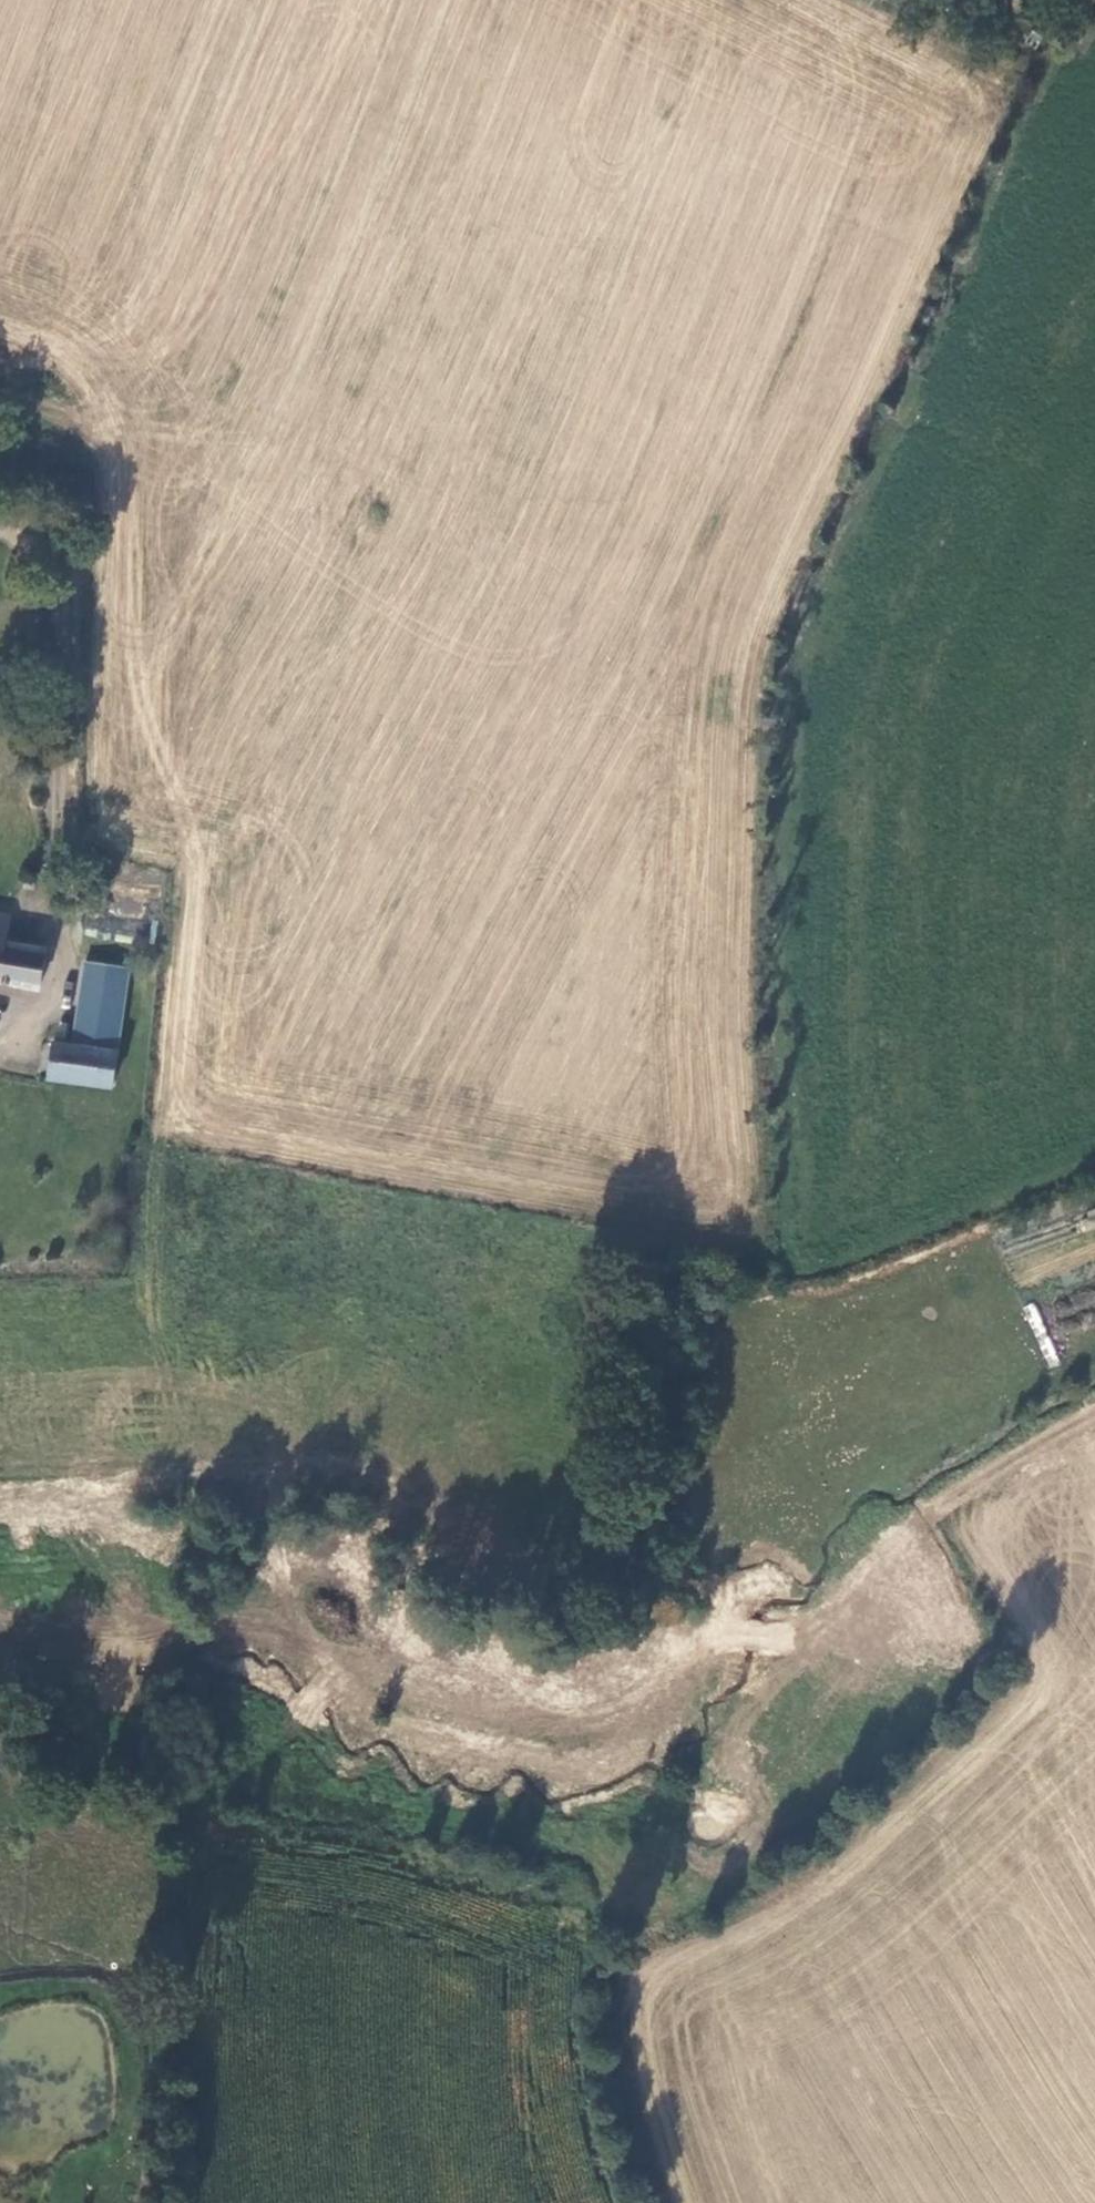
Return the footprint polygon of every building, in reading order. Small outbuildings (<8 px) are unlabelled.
[(37,987),(44,947),(3,939),(8,914),(0,913),(0,980),(37,987)] [(87,968),(74,1042),(115,1049),(127,975),(87,968)] [(50,1038),(44,1075),(109,1086),(115,1049),(74,1042),(50,1038)] [(1089,1230),(1094,1227),(1094,1209),(1083,1214),(1089,1230)]
